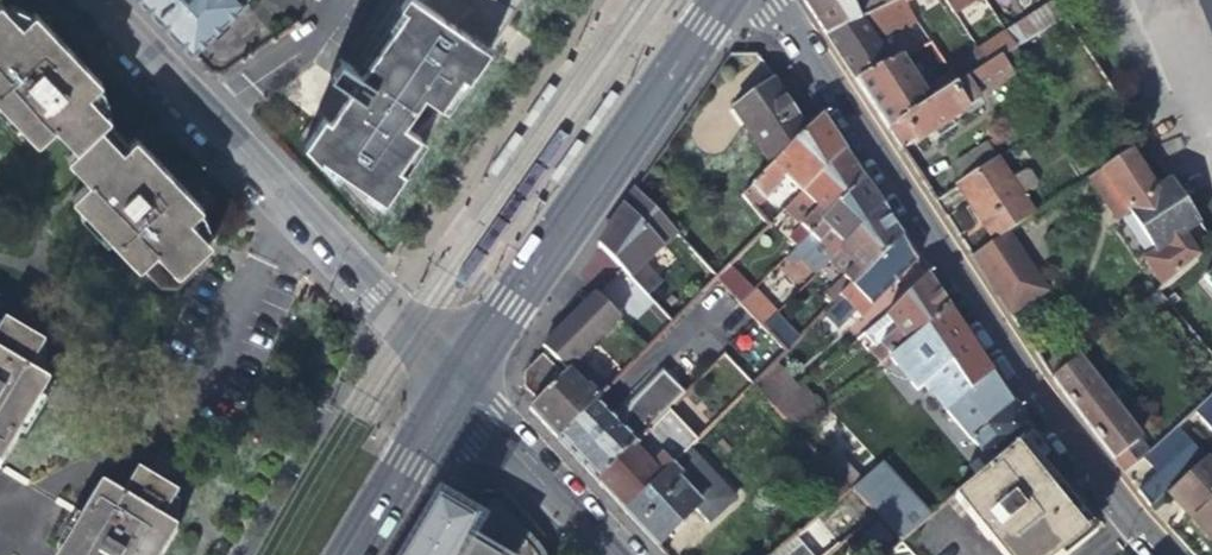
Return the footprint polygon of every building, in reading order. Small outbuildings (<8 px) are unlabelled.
[(188,53),(243,0),(138,0),(188,53)] [(352,70),(338,60),(332,68),(326,77),(340,87),(300,145),(369,219),(521,0),(400,0),(352,70)] [(828,39),(902,1),(903,0),(805,0),(804,2),(828,39)] [(907,4),(904,0),(903,0),(902,1),(828,39),(841,60),(855,80),(887,60),(870,34),(909,12),(905,5),(907,4)] [(957,17),(983,0),(946,0),(957,17)] [(1043,12),(1056,5),(1053,0),(1035,0),(1043,12)] [(1211,20),(1211,0),(1204,0),(1211,20)] [(2,111),(4,108),(22,127),(21,131),(33,144),(50,128),(56,134),(73,151),(63,160),(85,181),(67,199),(81,213),(85,209),(102,228),(98,232),(135,270),(153,252),(174,275),(209,242),(188,219),(200,208),(143,148),(132,136),(129,139),(108,118),(112,115),(89,91),(99,82),(89,71),(32,12),(19,25),(0,5),(0,109),(2,111)] [(1043,12),(1007,35),(1017,51),(1065,19),(1056,5),(1043,12)] [(1007,35),(980,53),(990,68),(1017,51),(1007,35)] [(950,72),(953,76),(960,87),(990,68),(980,53),(950,72)] [(871,104),(890,134),(960,87),(953,76),(925,93),(903,58),(857,83),(871,104)] [(1000,85),(990,68),(960,87),(890,134),(903,154),(917,144),(920,147),(945,130),(969,113),(967,111),(982,101),(980,98),(1000,85)] [(733,111),(773,169),(807,134),(790,110),(785,103),(781,105),(769,86),(733,111)] [(786,180),(802,197),(846,154),(832,133),(823,119),(807,134),(773,169),(751,190),(765,205),(782,188),(781,185),(786,180)] [(578,139),(551,176),(559,181),(586,145),(578,139)] [(984,141),(954,161),(967,181),(997,160),(984,141)] [(1143,170),(1158,161),(1150,148),(1147,143),(1132,153),(1143,170)] [(1145,262),(1165,291),(1202,259),(1186,235),(1201,225),(1173,183),(1158,193),(1143,170),(1132,153),(1091,180),(1118,221),(1131,212),(1158,253),(1145,262)] [(789,240),(797,249),(865,183),(853,165),(846,154),(802,197),(817,212),(789,240)] [(978,218),(995,244),(1009,235),(1035,218),(999,163),(959,189),(978,218)] [(832,235),(846,249),(884,212),(873,196),(865,183),(797,249),(776,270),(786,280),(832,235)] [(756,214),(765,205),(751,190),(743,199),(756,214)] [(659,255),(677,237),(633,191),(619,211),(659,255)] [(659,255),(619,211),(596,245),(650,300),(662,288),(644,269),(659,255)] [(835,309),(840,304),(903,241),(891,223),(884,212),(846,249),(841,254),(856,269),(845,279),(825,299),(835,309)] [(995,244),(972,259),(986,280),(1000,302),(1011,319),(1049,295),(1009,235),(995,244)] [(912,254),(903,241),(840,304),(851,315),(862,304),(869,310),(918,263),(912,254)] [(831,264),(845,279),(856,269),(841,254),(831,264)] [(166,293),(176,282),(156,264),(146,275),(166,293)] [(730,270),(719,280),(718,281),(740,306),(753,294),(730,270)] [(877,370),(889,360),(894,355),(911,341),(948,309),(935,290),(927,278),(885,320),(896,333),(884,343),(879,348),(882,351),(871,361),(877,370)] [(594,300),(618,326),(621,324),(596,298),(594,300)] [(618,326),(594,300),(571,323),(543,351),(568,375),(580,364),(618,326)] [(750,316),(763,331),(776,318),(763,304),(750,316)] [(933,398),(947,415),(950,412),(993,377),(968,340),(948,309),(911,341),(921,354),(935,343),(954,370),(946,378),(950,384),(933,398)] [(778,316),(776,318),(763,331),(771,339),(787,356),(802,341),(778,316)] [(872,330),(884,343),(896,333),(885,320),(872,330)] [(25,408),(39,384),(20,373),(36,345),(0,323),(0,450),(25,408)] [(900,361),(894,355),(889,360),(894,366),(900,361)] [(1065,356),(1045,371),(1055,383),(1074,367),(1065,356)] [(526,393),(537,405),(564,379),(544,359),(527,376),(526,384),(526,393)] [(755,385),(796,426),(821,402),(779,361),(755,385)] [(1078,363),(1074,367),(1055,383),(1078,413),(1122,472),(1144,457),(1145,455),(1138,446),(1141,443),(1078,363)] [(568,375),(564,379),(537,405),(530,413),(547,431),(557,442),(596,403),(607,392),(580,364),(568,375)] [(967,441),(979,456),(991,470),(1021,444),(1032,436),(1008,400),(993,377),(950,412),(971,437),(967,441)] [(576,462),(597,485),(635,448),(637,446),(670,413),(685,399),(664,378),(639,401),(630,416),(623,431),(610,417),(569,455),(576,462)] [(1145,455),(1144,457),(1153,468),(1157,472),(1136,490),(1152,510),(1170,494),(1207,461),(1211,457),(1211,393),(1194,410),(1208,425),(1188,443),(1175,429),(1149,453),(1145,455)] [(610,417),(596,403),(557,442),(569,455),(610,417)] [(670,413),(635,448),(597,485),(607,496),(626,515),(682,459),(688,453),(699,443),(670,413)] [(1021,444),(991,470),(976,482),(958,498),(953,501),(975,528),(973,530),(986,545),(988,543),(998,554),(1058,554),(1082,535),(1054,501),(1056,499),(1053,495),(1031,470),(1038,464),(1021,444)] [(688,453),(682,459),(626,515),(656,549),(658,549),(673,534),(679,540),(685,534),(692,527),(686,521),(695,513),(709,527),(736,501),(688,453)] [(965,468),(976,482),(991,470),(979,456),(965,468)] [(1207,461),(1170,494),(1194,520),(1211,540),(1211,467),(1207,461)] [(170,529),(154,520),(171,492),(131,467),(114,495),(93,483),(76,514),(58,545),(52,554),(155,554),(170,529)] [(930,521),(895,479),(884,467),(852,494),(901,545),(930,521)] [(834,508),(852,494),(827,468),(810,484),(834,508)] [(498,482),(441,489),(424,518),(431,523),(412,554),(538,554),(553,541),(498,482)]
